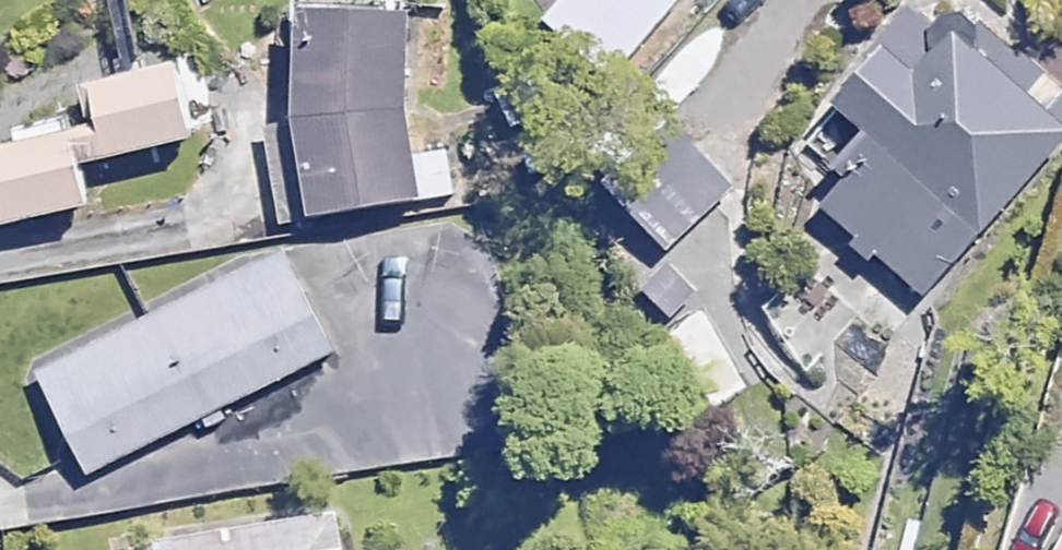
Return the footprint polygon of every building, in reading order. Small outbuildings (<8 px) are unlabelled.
[(546,17),(619,78),(684,0),(560,0),(546,17)] [(923,0),(903,0),(816,105),(977,239),(1061,137),(1061,115),(923,0)] [(412,204),(399,1),(279,8),(291,212),(412,204)] [(186,128),(170,58),(63,83),(79,153),(186,128)] [(731,189),(671,126),(614,181),(674,244),(731,189)] [(53,127),(0,139),(0,229),(73,213),(53,127)] [(312,369),(248,232),(9,343),(74,480),(312,369)] [(704,297),(668,257),(632,289),(668,329),(704,297)] [(337,513),(151,542),(152,549),(343,549),(337,513)] [(1059,516),(1031,549),(1061,549),(1061,519),(1059,516)]
